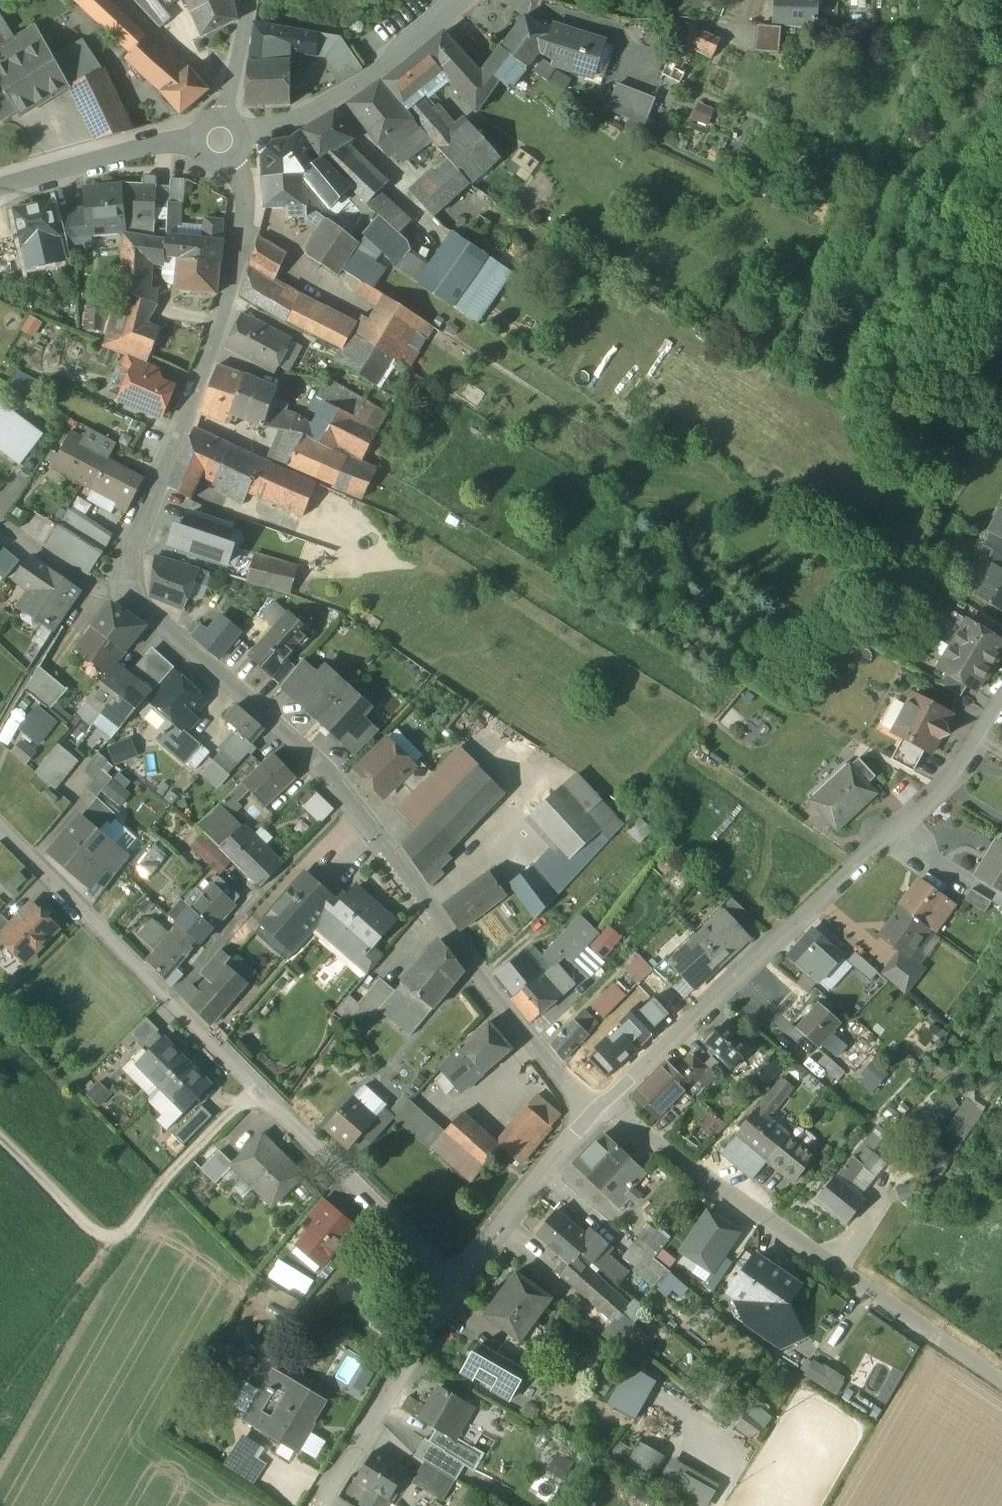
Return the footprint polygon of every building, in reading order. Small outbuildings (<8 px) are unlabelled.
[(163,92),(189,70),(165,51),(163,53),(107,0),(75,0),(132,53),(126,59),(163,92)] [(160,29),(172,18),(165,10),(178,0),(133,0),(160,29)] [(202,37),(237,20),(233,0),(185,0),(202,37)] [(814,29),(817,0),(777,0),(775,25),(814,29)] [(0,13),(0,45),(14,37),(8,27),(0,13)] [(525,16),(501,48),(528,68),(540,52),(551,36),(542,29),(525,16)] [(0,45),(0,118),(1,120),(16,112),(19,117),(70,86),(54,58),(35,24),(14,37),(0,45)] [(255,24),(249,63),(285,62),(287,51),(277,49),(281,28),(255,24)] [(543,24),(542,29),(551,36),(540,52),(567,67),(594,76),(605,44),(543,24)] [(758,25),(756,51),(778,53),(780,27),(758,25)] [(326,36),(281,28),(277,49),(287,51),(324,57),(326,36)] [(668,66),(683,72),(698,34),(683,28),(668,66)] [(511,91),(528,68),(501,48),(481,74),(444,32),(422,50),(438,68),(477,112),(499,82),(511,91)] [(785,65),(708,35),(700,55),(720,62),(712,83),(735,92),(743,71),(777,85),(778,84),(774,82),(781,65),(785,66),(785,65)] [(324,57),(330,57),(339,84),(363,70),(341,38),(326,36),(324,57)] [(54,58),(70,86),(102,70),(84,43),(74,48),(54,58)] [(422,50),(410,60),(425,77),(438,68),(422,50)] [(383,82),(439,148),(453,137),(417,96),(417,84),(425,77),(410,60),(383,82)] [(291,62),(285,62),(249,63),(246,102),(245,107),(291,105),(291,62)] [(537,74),(549,82),(553,73),(541,66),(537,74)] [(132,131),(102,70),(70,86),(96,141),(132,131)] [(162,93),(181,115),(208,91),(189,70),(163,92),(162,93)] [(609,109),(646,123),(658,93),(621,79),(609,109)] [(348,105),(379,146),(385,142),(385,120),(401,107),(380,82),(348,105)] [(697,101),(691,117),(709,124),(715,108),(697,101)] [(385,142),(400,160),(427,138),(401,107),(385,120),(385,142)] [(312,149),(320,160),(342,147),(352,140),(335,112),(301,132),(312,149)] [(469,123),(453,137),(439,148),(441,150),(440,151),(449,162),(470,184),(475,181),(500,159),(469,123)] [(301,132),(293,140),(303,155),(312,149),(301,132)] [(313,165),(303,155),(293,140),(272,142),(269,140),(262,141),(259,145),(259,153),(262,155),(263,178),(304,176),(304,182),(307,182),(327,204),(340,191),(313,165)] [(346,184),(368,205),(378,194),(385,188),(342,147),(320,160),(346,184)] [(507,166),(527,180),(540,161),(521,147),(507,166)] [(320,160),(313,165),(340,191),(346,184),(320,160)] [(433,217),(470,184),(449,162),(413,195),(433,217)] [(263,208),(283,208),(304,207),(306,207),(306,205),(304,182),(304,176),(263,178),(262,178),(263,208)] [(121,188),(124,222),(155,223),(156,186),(155,186),(156,178),(143,177),(143,185),(121,184),(121,188)] [(168,203),(180,204),(181,180),(169,180),(168,203)] [(108,229),(125,228),(124,222),(121,188),(86,191),(87,209),(89,231),(91,231),(95,230),(99,235),(106,234),(108,229)] [(410,224),(378,194),(368,205),(381,216),(400,235),(410,224)] [(16,211),(27,262),(49,257),(44,237),(56,234),(57,234),(56,227),(53,213),(51,203),(16,211)] [(166,237),(172,237),(174,226),(179,226),(180,204),(168,203),(166,237)] [(304,221),(319,231),(326,220),(306,205),(306,207),(304,207),(304,219),(304,221)] [(304,219),(304,207),(283,208),(284,220),(304,219)] [(65,211),(68,225),(71,238),(91,237),(91,231),(89,231),(87,209),(65,211)] [(65,211),(53,213),(56,227),(68,225),(65,211)] [(400,235),(381,216),(367,234),(400,264),(411,251),(405,239),(400,235)] [(204,220),(201,241),(220,243),(222,222),(204,220)] [(326,220),(319,231),(305,252),(306,257),(338,277),(343,270),(356,250),(359,244),(326,220)] [(154,240),(155,223),(124,222),(125,228),(126,235),(154,240)] [(73,248),(71,238),(68,225),(56,227),(57,234),(56,234),(60,251),(73,248)] [(452,234),(431,265),(418,284),(453,308),(487,257),(473,247),(452,234)] [(123,260),(121,276),(146,285),(149,261),(165,262),(166,258),(164,258),(166,241),(154,240),(126,235),(124,235),(123,260)] [(221,242),(220,243),(201,241),(172,237),(166,237),(166,241),(164,258),(166,258),(177,259),(219,264),(221,242)] [(241,294),(286,322),(301,298),(273,284),(283,260),(288,263),(290,259),(258,239),(249,267),(241,294)] [(356,250),(343,270),(363,282),(373,289),(386,269),(356,250)] [(395,269),(418,284),(431,265),(411,251),(400,264),(395,269)] [(513,275),(487,257),(453,308),(479,324),(513,275)] [(216,295),(219,264),(177,259),(174,291),(216,295)] [(146,293),(146,285),(121,276),(120,293),(105,340),(150,358),(160,333),(143,326),(155,296),(146,293)] [(355,294),(378,308),(385,297),(373,289),(363,282),(355,294)] [(356,327),(351,335),(392,360),(414,373),(441,331),(386,297),(371,323),(361,318),(356,327)] [(356,327),(301,298),(286,322),(342,350),(351,335),(356,327)] [(224,349),(273,375),(292,340),(241,315),(224,349)] [(30,316),(22,331),(34,338),(42,323),(30,316)] [(375,386),(392,360),(351,335),(342,350),(335,362),(375,386)] [(133,372),(153,380),(158,369),(128,356),(123,369),(132,373),(133,372)] [(228,426),(232,417),(247,376),(217,366),(199,413),(228,426)] [(120,401),(161,418),(173,389),(153,380),(133,372),(132,373),(120,401)] [(278,390),(247,376),(232,417),(264,429),(264,428),(270,411),(276,395),(278,390)] [(310,411),(321,418),(328,406),(338,390),(326,384),(310,411)] [(328,406),(355,420),(366,402),(340,386),(338,390),(328,406)] [(389,416),(366,402),(355,420),(379,432),(389,416)] [(1,445),(0,446),(0,449),(20,464),(41,435),(0,404),(0,444),(1,445)] [(362,462),(379,432),(355,420),(328,406),(321,418),(315,428),(309,438),(348,459),(350,456),(362,462)] [(305,437),(309,438),(315,428),(296,416),(275,410),(270,411),(264,428),(284,432),(304,436),(305,437)] [(169,487),(191,496),(197,483),(202,473),(214,479),(212,482),(229,491),(244,452),(194,429),(180,459),(175,473),(169,487)] [(88,430),(83,439),(84,440),(81,446),(107,460),(116,445),(88,430)] [(54,467),(93,488),(107,460),(81,446),(84,440),(83,439),(71,432),(54,467)] [(284,432),(279,443),(298,448),(304,436),(284,432)] [(302,473),(333,486),(348,459),(309,438),(305,437),(304,436),(298,448),(310,455),(302,473)] [(310,455),(298,448),(279,443),(271,460),(302,473),(310,455)] [(243,505),(248,494),(263,461),(244,452),(229,491),(227,498),(243,505)] [(350,456),(348,459),(333,486),(334,489),(352,497),(362,499),(372,480),(376,474),(360,465),(362,462),(350,456)] [(107,460),(93,488),(117,501),(128,507),(143,480),(107,460)] [(248,494),(302,518),(316,484),(271,465),(263,461),(248,494)] [(111,513),(114,507),(117,501),(93,488),(87,500),(111,513)] [(128,507),(117,501),(114,507),(124,514),(128,507)] [(44,547),(88,576),(103,552),(112,536),(67,509),(44,547)] [(990,533),(1001,539),(1001,514),(999,512),(989,533),(990,533)] [(226,565),(232,547),(225,544),(230,528),(190,514),(184,530),(177,528),(170,546),(226,565)] [(990,533),(983,546),(993,551),(1001,555),(1001,539),(990,533)] [(0,552),(0,576),(5,580),(20,561),(4,548),(0,552)] [(993,551),(987,562),(988,563),(994,566),(1000,569),(1001,565),(1001,555),(993,551)] [(247,582),(280,592),(288,564),(255,555),(247,582)] [(150,597),(183,609),(187,598),(194,581),(198,570),(155,557),(150,597)] [(47,567),(47,568),(32,558),(24,569),(18,578),(32,588),(19,608),(35,618),(48,626),(54,630),(72,604),(81,591),(47,567)] [(1001,612),(1001,570),(1000,569),(994,566),(988,563),(970,593),(976,596),(976,597),(1001,612)] [(298,567),(288,564),(280,592),(290,594),(298,567)] [(194,581),(206,586),(212,576),(198,570),(194,581)] [(208,587),(206,586),(194,581),(187,598),(201,604),(208,587)] [(112,604),(94,628),(125,652),(145,627),(112,604)] [(946,625),(960,634),(968,621),(954,613),(946,625)] [(192,637),(218,659),(240,633),(241,631),(222,615),(209,631),(201,625),(192,637)] [(288,615),(274,630),(295,649),(308,634),(288,615)] [(998,639),(1001,632),(1001,627),(983,615),(977,626),(998,639)] [(29,627),(42,635),(48,626),(35,618),(29,627)] [(953,645),(991,668),(1000,655),(999,654),(1001,649),(1001,642),(998,639),(977,626),(968,621),(960,634),(953,645)] [(85,657),(107,674),(115,665),(125,652),(94,628),(72,656),(82,662),(85,657)] [(286,658),(295,649),(274,630),(249,656),(268,674),(270,675),(286,658)] [(983,682),(991,668),(953,645),(939,669),(947,674),(969,687),(976,692),(983,681),(983,682)] [(152,650),(129,676),(152,694),(173,669),(152,650)] [(267,675),(281,687),(296,668),(286,658),(270,675),(268,674),(267,675)] [(303,660),(296,668),(281,687),(280,688),(294,700),(318,674),(303,660)] [(107,674),(87,700),(103,712),(129,676),(115,665),(107,674)] [(326,665),(322,669),(333,679),(337,675),(326,665)] [(25,690),(50,711),(68,691),(39,667),(25,690)] [(305,710),(317,722),(350,686),(337,675),(333,679),(322,669),(318,674),(294,700),(295,701),(299,697),(309,706),(305,710)] [(182,728),(187,732),(199,719),(194,715),(206,702),(173,671),(147,700),(175,724),(181,729),(182,728)] [(941,686),(962,698),(969,687),(947,674),(941,686)] [(122,727),(152,694),(129,676),(103,712),(122,727)] [(362,698),(350,686),(317,722),(341,744),(365,718),(369,713),(358,702),(362,698)] [(925,751),(932,754),(940,739),(949,736),(946,726),(942,724),(948,713),(914,695),(907,707),(894,732),(893,734),(904,739),(925,751)] [(358,702),(369,713),(373,708),(362,698),(358,702)] [(93,725),(103,712),(87,700),(77,713),(93,725)] [(881,725),(894,732),(907,707),(894,700),(881,725)] [(56,721),(35,705),(18,727),(39,744),(56,721)] [(224,749),(239,762),(254,746),(252,744),(265,729),(237,705),(224,719),(239,733),(224,749)] [(111,739),(122,727),(103,712),(93,725),(111,739)] [(66,726),(72,730),(79,721),(73,717),(66,726)] [(341,744),(354,756),(379,731),(365,718),(341,744)] [(158,742),(184,765),(185,763),(202,745),(187,732),(182,728),(181,729),(175,724),(158,742)] [(399,729),(388,740),(413,766),(419,760),(425,755),(399,729)] [(130,736),(107,747),(115,764),(138,754),(130,736)] [(893,761),(914,772),(925,751),(904,739),(893,761)] [(376,787),(385,796),(400,781),(415,767),(413,766),(388,740),(357,771),(374,789),(376,787)] [(35,773),(54,788),(77,759),(58,744),(35,773)] [(212,754),(202,745),(185,763),(196,772),(212,754)] [(398,810),(418,830),(434,815),(479,768),(459,748),(433,775),(414,795),(413,794),(398,810)] [(213,760),(228,774),(239,762),(224,749),(213,760)] [(249,791),(265,808),(297,778),(274,754),(242,784),(249,791)] [(413,794),(414,795),(433,775),(419,760),(413,766),(415,767),(400,781),(413,794)] [(850,768),(867,787),(876,778),(859,760),(850,768)] [(86,785),(96,795),(103,788),(120,806),(131,795),(105,767),(86,785)] [(479,768),(434,815),(455,843),(504,792),(479,768)] [(812,803),(838,831),(875,796),(867,787),(850,768),(812,803)] [(561,788),(585,814),(600,801),(576,774),(561,788)] [(218,807),(230,818),(242,806),(238,802),(249,791),(242,784),(218,807)] [(571,860),(601,832),(585,814),(561,788),(530,816),(555,843),(571,860)] [(303,808),(320,824),(334,810),(317,793),(303,808)] [(81,817),(99,833),(107,824),(110,826),(118,817),(97,798),(81,817)] [(622,825),(600,801),(585,814),(601,832),(607,839),(622,825)] [(197,825),(220,848),(239,828),(230,818),(218,807),(197,825)] [(434,864),(455,843),(434,815),(418,830),(402,847),(422,876),(434,864)] [(52,851),(86,879),(102,860),(115,846),(99,833),(81,817),(52,851)] [(220,848),(231,858),(253,835),(250,832),(242,825),(239,828),(220,848)] [(555,899),(607,839),(601,832),(571,860),(555,843),(532,867),(555,899)] [(199,854),(209,844),(200,835),(190,846),(199,854)] [(282,864),(253,835),(231,858),(260,886),(282,864)] [(1001,893),(1001,843),(999,841),(977,878),(999,891),(1001,893)] [(199,854),(220,873),(230,863),(209,844),(199,854)] [(102,860),(117,873),(121,869),(129,858),(115,846),(102,860)] [(137,868),(149,879),(164,859),(153,848),(137,868)] [(102,860),(86,879),(102,893),(117,873),(102,860)] [(422,876),(429,886),(443,874),(434,864),(422,876)] [(537,919),(555,899),(532,867),(510,884),(537,919)] [(490,873),(506,896),(514,890),(500,870),(495,873),(493,871),(490,873)] [(443,907),(460,931),(506,896),(490,873),(443,907)] [(317,920),(323,925),(328,919),(348,897),(338,888),(331,896),(325,891),(306,874),(261,924),(291,950),(317,920)] [(218,877),(213,883),(231,900),(237,895),(218,877)] [(900,907),(901,908),(930,929),(935,933),(953,909),(945,903),(948,899),(920,879),(900,907)] [(203,893),(191,908),(213,927),(234,903),(231,900),(213,883),(203,893)] [(332,883),(325,891),(331,896),(338,888),(332,883)] [(159,885),(152,895),(170,909),(177,900),(159,885)] [(185,902),(191,908),(203,893),(197,888),(185,902)] [(348,897),(328,919),(345,933),(347,931),(368,949),(366,952),(367,953),(372,947),(395,921),(393,920),(392,922),(371,904),(373,902),(357,888),(348,897)] [(964,901),(985,913),(992,902),(972,890),(964,901)] [(1001,908),(1001,893),(999,891),(992,902),(1001,908)] [(726,911),(740,926),(751,916),(732,898),(721,908),(725,912),(726,911)] [(185,902),(182,900),(169,916),(178,924),(191,908),(185,902)] [(393,920),(373,902),(371,904),(392,922),(393,920)] [(25,962),(58,929),(32,904),(12,925),(0,937),(0,938),(1,939),(5,943),(25,962)] [(199,943),(213,927),(191,908),(178,924),(199,943)] [(909,959),(930,929),(901,908),(879,938),(899,953),(908,960),(909,959)] [(725,912),(698,937),(721,963),(730,956),(731,957),(751,938),(740,926),(726,911),(725,912)] [(12,925),(2,915),(0,917),(0,937),(12,925)] [(543,959),(553,967),(566,956),(573,963),(587,946),(598,934),(579,917),(543,959)] [(137,935),(155,950),(169,934),(151,919),(137,935)] [(358,963),(367,953),(366,952),(368,949),(347,931),(345,933),(328,919),(323,925),(320,929),(357,962),(358,963)] [(317,920),(291,950),(294,953),(317,927),(320,929),(323,925),(317,920)] [(176,969),(199,943),(178,924),(169,934),(155,950),(145,961),(171,986),(182,974),(176,969)] [(935,933),(930,929),(909,959),(920,967),(941,937),(935,933)] [(789,957),(806,972),(818,960),(830,971),(843,957),(813,930),(789,957)] [(713,971),(721,963),(698,937),(670,963),(669,964),(683,979),(694,991),(714,972),(713,971)] [(440,940),(401,984),(433,1009),(464,971),(440,940)] [(587,946),(573,963),(581,970),(585,975),(600,959),(587,946)] [(355,964),(368,975),(383,957),(372,947),(367,953),(358,963),(357,962),(355,964)] [(200,974),(210,982),(225,964),(226,965),(231,958),(221,950),(200,974)] [(847,962),(870,983),(879,973),(856,952),(847,962)] [(638,982),(653,968),(638,953),(624,967),(638,982)] [(882,975),(905,995),(924,970),(920,967),(909,959),(908,960),(899,953),(882,975)] [(226,965),(247,983),(257,972),(235,954),(231,958),(226,965)] [(496,979),(511,998),(541,973),(525,954),(496,979)] [(560,989),(581,970),(573,963),(566,956),(553,967),(547,973),(560,989)] [(669,984),(673,988),(683,979),(669,964),(670,963),(666,959),(654,970),(669,984)] [(819,984),(830,971),(818,960),(806,972),(819,984)] [(210,982),(209,983),(231,1002),(247,983),(226,965),(225,964),(210,982)] [(545,970),(541,973),(511,998),(531,1022),(541,1013),(563,994),(585,975),(581,970),(560,989),(547,973),(545,970)] [(673,988),(684,999),(694,991),(683,979),(673,988)] [(381,980),(360,1004),(368,1011),(374,1017),(379,1011),(395,991),(381,980)] [(209,983),(200,994),(190,1006),(210,1027),(231,1002),(209,983)] [(433,1009),(401,984),(395,991),(379,1011),(411,1036),(433,1009)] [(654,997),(670,1015),(686,1001),(684,999),(673,988),(669,984),(654,997)] [(180,997),(190,1006),(200,994),(191,985),(180,997)] [(593,1008),(604,1019),(625,997),(615,986),(593,1008)] [(350,996),(337,1012),(346,1019),(359,1004),(350,996)] [(659,1025),(670,1015),(654,997),(643,1007),(641,1004),(622,1022),(625,1024),(588,1059),(604,1076),(606,1078),(636,1050),(631,1045),(638,1039),(643,1044),(662,1027),(659,1025)] [(360,1004),(346,1020),(355,1027),(368,1011),(360,1004)] [(797,1029),(819,1049),(842,1024),(819,1004),(797,1029)] [(574,1021),(588,1035),(598,1025),(584,1011),(574,1021)] [(129,1035),(142,1048),(158,1033),(160,1031),(147,1018),(129,1035)] [(550,1046),(563,1061),(588,1035),(574,1021),(550,1046)] [(733,1068),(737,1071),(742,1066),(738,1062),(755,1045),(729,1021),(706,1046),(731,1070),(733,1068)] [(489,1023),(461,1047),(483,1074),(512,1050),(489,1023)] [(137,1064),(163,1038),(158,1033),(142,1048),(132,1059),(137,1064)] [(137,1064),(161,1088),(187,1062),(163,1038),(137,1064)] [(461,1093),(483,1074),(461,1047),(459,1046),(439,1068),(461,1093)] [(850,1066),(864,1054),(857,1046),(843,1058),(850,1066)] [(843,1070),(825,1054),(817,1063),(838,1082),(846,1073),(843,1070)] [(716,1079),(718,1081),(728,1072),(712,1057),(703,1066),(708,1071),(716,1079)] [(757,1074),(768,1084),(784,1067),(774,1057),(757,1074)] [(703,1066),(698,1062),(694,1058),(677,1076),(680,1079),(689,1088),(690,1089),(708,1071),(703,1066)] [(137,1064),(132,1059),(122,1069),(151,1098),(160,1088),(161,1088),(137,1064)] [(604,1076),(588,1059),(575,1071),(595,1085),(604,1076)] [(211,1086),(187,1062),(161,1088),(160,1088),(185,1112),(211,1086)] [(636,1094),(650,1109),(680,1079),(677,1076),(665,1065),(636,1094)] [(758,1109),(769,1119),(803,1077),(792,1067),(757,1109),(758,1109)] [(689,1088),(680,1079),(650,1109),(659,1118),(689,1088)] [(112,1094),(99,1081),(86,1094),(99,1107),(112,1094)] [(374,1119),(388,1104),(365,1083),(352,1099),(374,1119)] [(167,1131),(185,1112),(160,1088),(151,1098),(148,1101),(162,1116),(157,1121),(167,1131)] [(536,1096),(526,1106),(551,1127),(560,1116),(536,1096)] [(966,1098),(944,1136),(961,1146),(983,1107),(966,1098)] [(326,1127),(349,1147),(363,1131),(374,1119),(352,1099),(326,1127)] [(388,1104),(374,1119),(363,1131),(373,1140),(393,1118),(398,1113),(388,1104)] [(431,1151),(433,1148),(432,1147),(442,1136),(406,1105),(398,1113),(394,1118),(431,1151)] [(177,1138),(184,1145),(212,1116),(202,1106),(173,1134),(177,1138)] [(519,1164),(551,1127),(526,1106),(495,1143),(501,1148),(519,1164)] [(737,1135),(768,1161),(789,1134),(769,1119),(758,1109),(737,1135)] [(698,1124),(713,1139),(727,1126),(712,1110),(698,1124)] [(471,1181),(501,1148),(495,1143),(464,1114),(442,1136),(432,1147),(433,1148),(471,1181)] [(862,1146),(871,1153),(872,1152),(887,1134),(878,1126),(862,1146)] [(574,1166),(619,1208),(629,1197),(635,1202),(640,1196),(631,1188),(645,1173),(610,1140),(604,1134),(574,1166)] [(789,1134),(768,1161),(793,1182),(815,1155),(789,1134)] [(237,1135),(220,1151),(234,1166),(251,1149),(237,1135)] [(720,1155),(751,1181),(768,1161),(737,1135),(720,1155)] [(254,1187),(273,1206),(303,1176),(263,1137),(251,1149),(234,1166),(233,1167),(254,1187)] [(169,1147),(175,1153),(184,1145),(177,1138),(169,1147)] [(863,1167),(869,1172),(880,1158),(872,1152),(871,1153),(862,1146),(853,1157),(864,1166),(863,1167)] [(200,1170),(215,1185),(222,1178),(233,1167),(234,1166),(220,1151),(219,1151),(200,1170)] [(837,1177),(848,1185),(863,1167),(864,1166),(853,1157),(837,1177)] [(242,1199),(254,1187),(233,1167),(222,1178),(242,1199)] [(817,1202),(845,1224),(865,1200),(848,1185),(837,1177),(817,1202)] [(301,1223),(310,1231),(325,1213),(316,1205),(301,1223)] [(329,1208),(325,1213),(332,1218),(336,1213),(329,1208)] [(581,1254),(591,1263),(607,1245),(592,1232),(587,1238),(556,1211),(545,1223),(581,1254)] [(708,1212),(681,1251),(712,1272),(723,1256),(738,1233),(708,1212)] [(317,1260),(323,1265),(354,1228),(336,1213),(332,1218),(325,1213),(310,1231),(301,1241),(316,1254),(317,1260)] [(577,1259),(581,1254),(545,1223),(534,1236),(569,1266),(570,1266),(577,1259)] [(649,1225),(634,1243),(653,1259),(668,1241),(649,1225)] [(316,1273),(323,1265),(317,1260),(316,1254),(301,1241),(292,1252),(316,1273)] [(670,1273),(653,1259),(634,1243),(622,1257),(658,1288),(670,1273)] [(612,1250),(607,1245),(591,1263),(594,1265),(616,1284),(625,1272),(606,1256),(612,1250)] [(577,1259),(589,1270),(594,1265),(591,1263),(581,1254),(577,1259)] [(712,1272),(704,1285),(713,1291),(733,1262),(723,1256),(712,1272)] [(750,1323),(771,1338),(795,1327),(785,1305),(798,1286),(755,1257),(730,1293),(738,1299),(750,1323)] [(561,1275),(614,1322),(622,1313),(629,1305),(589,1270),(577,1259),(570,1266),(569,1266),(561,1275)] [(670,1273),(658,1288),(669,1296),(674,1290),(682,1297),(689,1289),(670,1273)] [(510,1333),(520,1341),(535,1320),(550,1299),(516,1274),(486,1316),(510,1333)] [(634,1299),(629,1305),(622,1313),(634,1323),(646,1310),(634,1299)] [(622,1313),(614,1322),(601,1336),(621,1354),(630,1344),(642,1330),(634,1323),(622,1313)] [(510,1333),(502,1346),(523,1358),(539,1367),(544,1360),(539,1355),(555,1334),(535,1320),(520,1341),(510,1333)] [(795,1327),(771,1338),(782,1346),(800,1338),(795,1327)] [(649,1336),(642,1330),(630,1344),(637,1350),(649,1336)] [(462,1372),(511,1400),(526,1374),(517,1369),(495,1357),(477,1346),(462,1372)] [(517,1369),(523,1358),(502,1346),(495,1357),(517,1369)] [(804,1376),(835,1395),(846,1378),(815,1358),(804,1376)] [(657,1382),(629,1366),(608,1404),(635,1420),(657,1382)] [(326,1400),(296,1382),(274,1369),(261,1391),(250,1408),(243,1420),(265,1433),(297,1453),(299,1449),(310,1431),(308,1430),(326,1400)] [(617,1381),(602,1370),(590,1387),(605,1398),(617,1381)] [(731,1390),(719,1381),(705,1400),(717,1409),(731,1390)] [(250,1408),(261,1391),(246,1382),(236,1399),(250,1408)] [(432,1427),(454,1439),(454,1438),(450,1435),(467,1405),(471,1408),(472,1406),(440,1388),(428,1408),(421,1420),(432,1427)] [(743,1393),(734,1404),(746,1414),(763,1429),(773,1418),(743,1393)] [(401,1409),(421,1420),(428,1408),(408,1396),(401,1409)] [(450,1435),(454,1438),(471,1408),(467,1405),(450,1435)] [(754,1440),(763,1429),(746,1414),(737,1425),(754,1440)] [(414,1433),(425,1439),(432,1427),(421,1420),(414,1433)] [(432,1427),(425,1439),(444,1451),(444,1452),(465,1465),(474,1471),(484,1454),(454,1438),(454,1439),(432,1427)] [(326,1441),(310,1431),(299,1449),(316,1459),(326,1441)] [(243,1435),(223,1464),(253,1484),(267,1464),(258,1458),(264,1448),(243,1435)] [(456,1481),(465,1465),(444,1452),(444,1451),(425,1439),(415,1456),(425,1462),(456,1481)] [(632,1449),(625,1462),(654,1478),(666,1457),(637,1441),(632,1449)] [(632,1449),(620,1442),(613,1454),(625,1462),(632,1449)] [(356,1480),(372,1490),(385,1498),(389,1500),(389,1501),(407,1472),(374,1451),(356,1480)] [(659,1481),(678,1492),(685,1478),(711,1493),(717,1483),(672,1458),(659,1481)] [(425,1462),(412,1482),(443,1501),(456,1481),(425,1462)] [(702,1505),(704,1505),(711,1493),(685,1478),(678,1492),(702,1505)] [(385,1498),(372,1490),(361,1505),(380,1505),(385,1498)]
